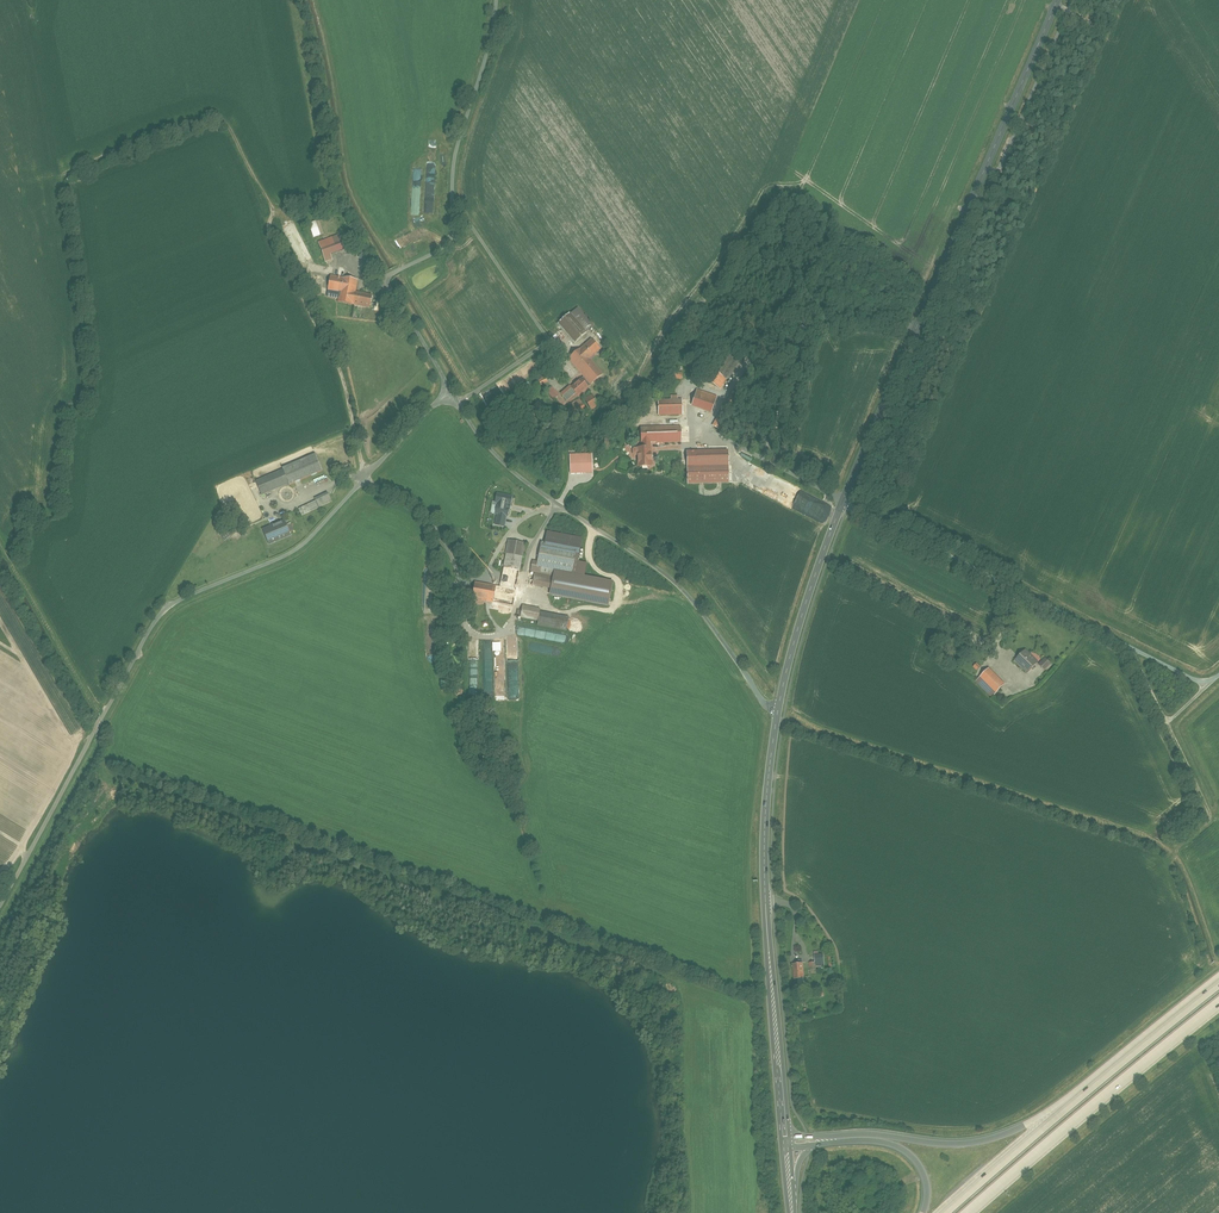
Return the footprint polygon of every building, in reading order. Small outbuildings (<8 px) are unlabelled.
[(307,221),(313,235),(319,233),(314,218),(307,221)] [(326,254),(343,246),(337,232),(319,239),(326,254)] [(364,269),(376,263),(370,252),(358,258),(364,269)] [(338,305),(369,311),(373,293),(371,293),(354,290),(356,279),(330,274),(327,294),(339,296),(338,305)] [(576,340),(595,324),(579,305),(560,320),(576,340)] [(581,374),(592,364),(589,360),(600,350),(591,340),(568,360),(581,374)] [(581,374),(583,377),(571,388),(570,386),(561,394),(567,401),(575,393),(578,396),(602,375),(592,364),(581,374)] [(513,374),(520,384),(532,376),(526,366),(513,374)] [(681,380),(683,374),(675,371),(672,378),(681,380)] [(714,372),(705,385),(718,394),(727,382),(714,372)] [(535,378),(538,386),(548,383),(545,374),(535,378)] [(558,395),(552,388),(548,392),(554,399),(558,395)] [(732,390),(731,389),(709,428),(720,434),(720,433),(742,395),(732,390)] [(690,409),(712,415),(717,396),(695,390),(690,409)] [(602,403),(594,393),(587,398),(595,409),(602,403)] [(571,410),(574,415),(587,407),(581,397),(573,402),(576,407),(571,410)] [(657,411),(682,412),(683,399),(658,398),(657,411)] [(544,405),(539,400),(531,406),(535,412),(544,405)] [(652,468),(652,447),(680,447),(680,430),(639,431),(639,450),(637,450),(637,468),(651,468),(652,468)] [(730,450),(686,451),(687,471),(690,471),(690,474),(691,484),(730,483),(730,450)] [(281,466),(282,469),(257,478),(263,493),(293,481),(294,483),(324,470),(316,451),(281,466)] [(568,455),(568,476),(592,475),(591,455),(568,455)] [(300,508),(303,514),(332,500),(328,491),(313,498),(315,501),(300,508)] [(508,517),(511,497),(497,494),(495,502),(498,503),(496,514),(498,514),(496,525),(504,527),(506,517),(508,517)] [(287,517),(261,528),(267,542),(282,536),(284,541),(295,537),(287,517)] [(224,536),(228,541),(240,530),(235,526),(234,524),(222,535),(224,536)] [(474,584),(472,598),(515,604),(523,541),(507,539),(501,587),(474,584)] [(546,541),(542,540),(538,560),(532,559),(528,583),(554,587),(557,569),(573,572),(578,547),(546,541)] [(570,585),(570,583),(570,582),(569,580),(568,579),(567,578),(566,578),(564,577),(562,578),(560,579),(559,580),(559,581),(559,583),(559,584),(560,586),(561,587),(563,588),(565,588),(567,588),(568,587),(570,585)] [(573,596),(554,595),(553,604),(573,605),(573,596)] [(542,606),(522,605),(521,619),(538,621),(537,628),(568,630),(569,614),(542,612),(542,606)] [(503,695),(507,695),(504,646),(494,647),(496,674),(500,674),(501,676),(500,676),(501,682),(498,682),(498,685),(497,685),(497,692),(499,692),(499,697),(503,696),(503,695)] [(960,654),(975,666),(982,658),(968,646),(960,654)] [(1038,664),(1025,650),(1015,660),(1028,674),(1038,664)] [(987,668),(976,680),(993,696),(1004,683),(987,668)] [(793,966),(794,982),(801,982),(801,974),(803,974),(803,966),(793,966)]
